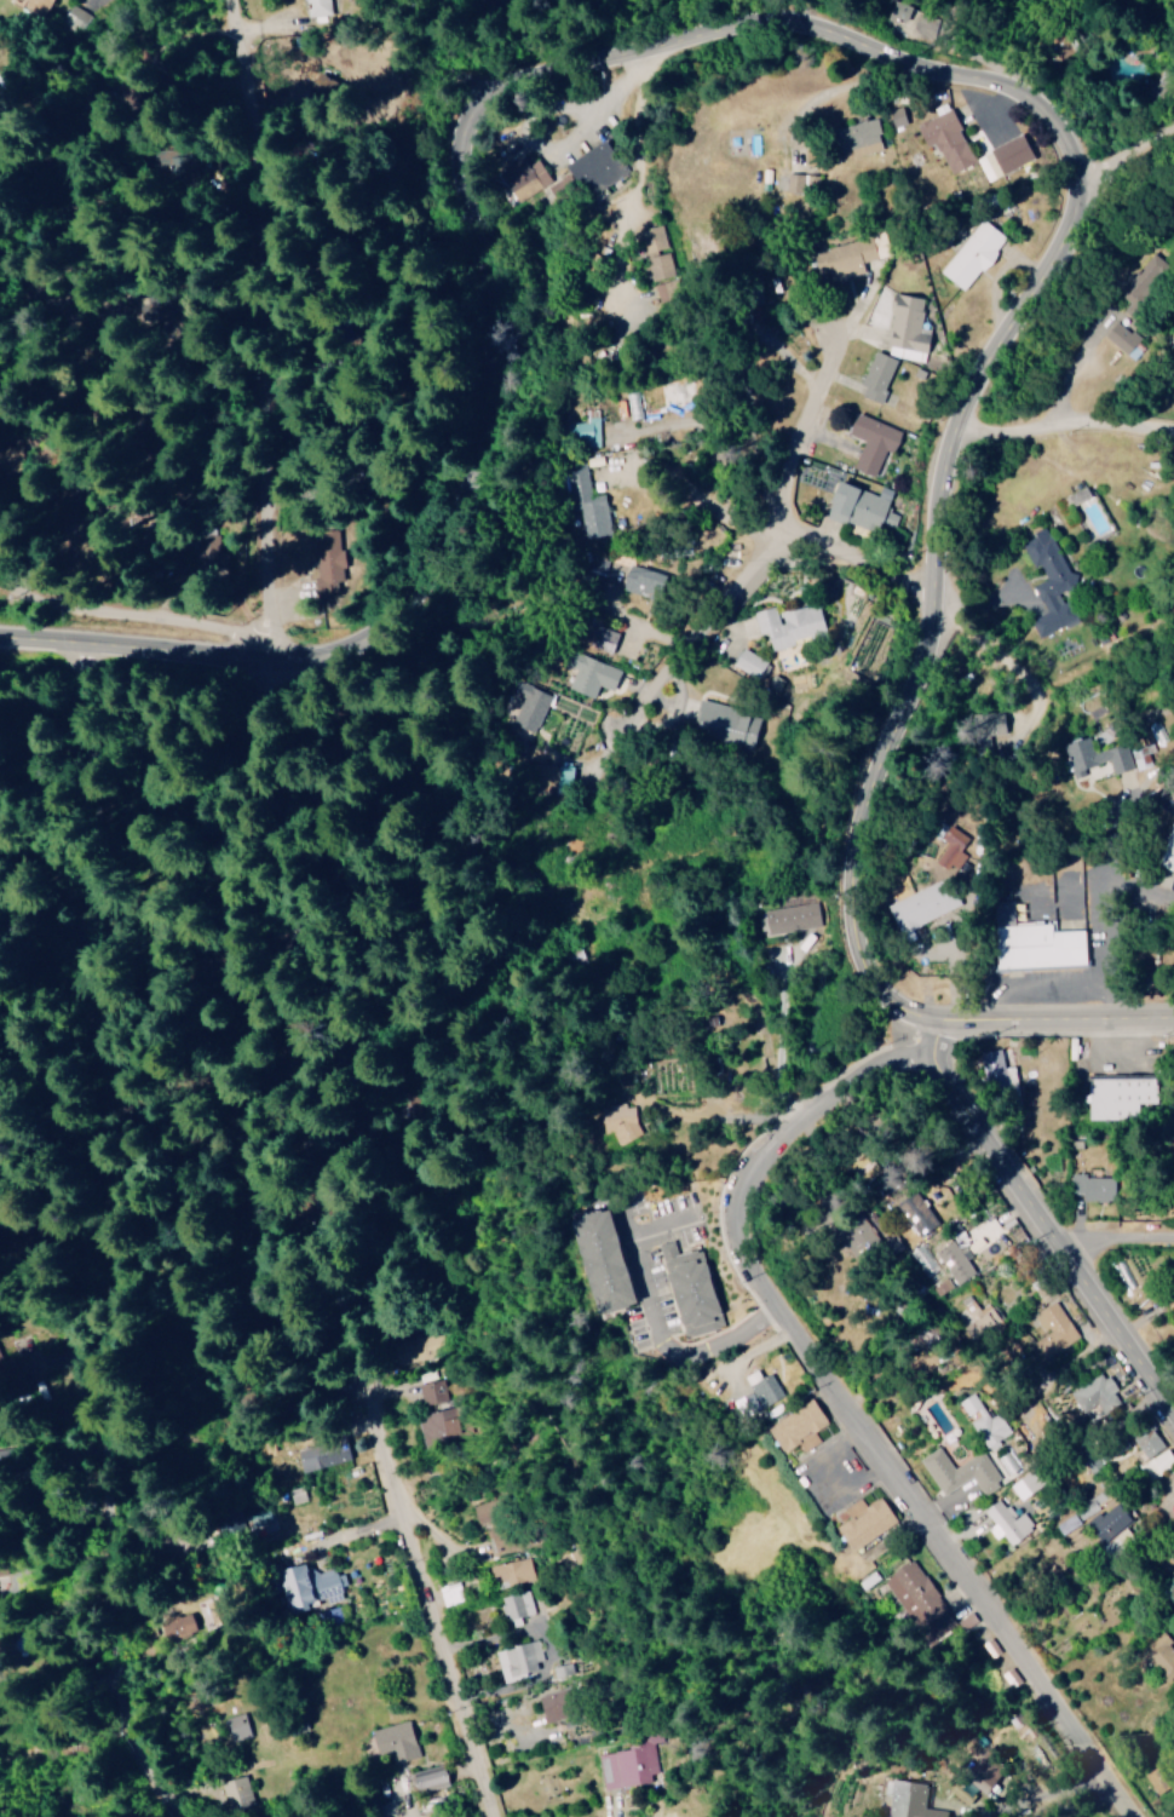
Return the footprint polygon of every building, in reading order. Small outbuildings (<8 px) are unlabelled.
[(24,5),(44,18),(56,0),(27,0),(24,5)] [(329,14),(328,0),(305,0),(306,15),(329,14)] [(977,164),(954,109),(919,124),(929,147),(939,143),(952,175),(977,164)] [(880,119),(839,128),(846,159),(887,149),(880,119)] [(1037,160),(1025,134),(992,148),(1003,174),(1037,160)] [(628,172),(608,137),(566,162),(586,197),(628,172)] [(529,165),(525,157),(506,168),(510,176),(505,179),(517,201),(553,180),(540,159),(529,165)] [(820,175),(789,174),(788,193),(819,195),(820,175)] [(1009,237),(983,218),(942,271),(968,291),(1009,237)] [(642,230),(647,254),(670,249),(664,225),(642,230)] [(815,251),(821,275),(831,273),(832,280),(867,271),(865,262),(880,258),(874,236),(815,251)] [(678,275),(672,252),(647,258),(654,282),(678,275)] [(926,362),(931,336),(920,334),(926,297),(896,293),(886,355),(926,362)] [(1106,335),(1127,355),(1141,340),(1120,320),(1106,335)] [(863,395),(881,402),(898,358),(877,350),(863,385),(867,386),(863,395)] [(876,476),(888,447),(897,451),(905,431),(860,412),(851,433),(867,440),(855,467),(876,476)] [(601,445),(600,416),(588,416),(588,422),(569,422),(570,447),(601,445)] [(584,538),(611,534),(606,494),(587,497),(583,475),(567,477),(572,511),(580,510),(584,538)] [(891,501),(843,481),(829,516),(877,536),(891,501)] [(1064,510),(1077,505),(1076,502),(1092,496),(1089,487),(1060,498),(1064,510)] [(1021,540),(1034,568),(1040,566),(1046,579),(1033,585),(1045,613),(1031,619),(1039,638),(1077,621),(1065,593),(1078,587),(1051,527),(1021,540)] [(314,591),(341,588),(335,531),(309,533),(314,591)] [(196,539),(198,575),(226,573),(225,537),(196,539)] [(670,572),(629,567),(627,593),(667,597),(670,572)] [(754,611),(759,634),(769,632),(773,649),(813,640),(813,643),(830,640),(822,602),(781,611),(780,606),(754,611)] [(621,632),(598,625),(591,644),(614,653),(621,632)] [(624,670),(569,646),(562,662),(578,669),(571,687),(596,697),(601,684),(616,690),(624,670)] [(760,678),(767,659),(741,650),(734,668),(760,678)] [(524,697),(513,722),(537,733),(554,694),(524,681),(519,694),(524,697)] [(976,715),(979,733),(1011,727),(1007,709),(976,715)] [(1132,769),(1125,743),(1093,752),(1089,737),(1065,744),(1075,779),(1087,775),(1085,768),(1110,761),(1114,775),(1132,769)] [(539,779),(556,785),(562,770),(544,764),(539,779)] [(1162,866),(1173,870),(1173,827),(1162,866)] [(891,903),(903,933),(961,908),(948,878),(891,903)] [(1090,966),(1089,930),(1057,931),(1057,922),(1017,923),(1017,902),(999,902),(1000,967),(1090,966)] [(759,910),(761,933),(819,928),(817,904),(759,910)] [(1017,1070),(1013,1047),(983,1052),(989,1082),(1010,1078),(1009,1072),(1017,1070)] [(1093,1120),(1141,1119),(1141,1103),(1159,1103),(1159,1077),(1092,1079),(1093,1120)] [(639,1138),(634,1102),(600,1107),(605,1134),(614,1132),(616,1142),(639,1138)] [(1116,1176),(1095,1177),(1094,1173),(1073,1173),(1074,1194),(1083,1193),(1083,1201),(1117,1199),(1116,1176)] [(919,1236),(939,1224),(919,1191),(899,1203),(919,1236)] [(576,1219),(603,1314),(642,1303),(621,1230),(623,1230),(616,1207),(576,1219)] [(970,1255),(959,1238),(937,1252),(958,1285),(980,1271),(978,1268),(1015,1245),(1007,1232),(970,1255)] [(660,1245),(664,1261),(671,1259),(669,1254),(678,1252),(675,1240),(660,1245)] [(705,1248),(665,1260),(687,1338),(727,1327),(705,1248)] [(982,1310),(971,1294),(962,1300),(986,1336),(1007,1322),(993,1302),(982,1310)] [(1029,1345),(1040,1362),(1081,1335),(1058,1300),(1034,1316),(1046,1334),(1029,1345)] [(784,1398),(774,1373),(762,1378),(759,1370),(747,1375),(760,1407),(784,1398)] [(1125,1403),(1106,1371),(1072,1392),(1091,1423),(1125,1403)] [(415,1384),(424,1430),(450,1425),(441,1379),(415,1384)] [(970,1419),(989,1449),(1014,1433),(1000,1412),(992,1417),(976,1393),(960,1402),(971,1418),(970,1419)] [(817,1432),(832,1422),(815,1398),(771,1427),(788,1453),(801,1444),(806,1452),(822,1440),(817,1432)] [(1134,1434),(1146,1459),(1167,1449),(1155,1423),(1134,1434)] [(303,1473),(352,1459),(345,1435),(296,1449),(303,1473)] [(984,1451),(954,1469),(941,1447),(922,1459),(944,1495),(974,1477),(985,1495),(1004,1484),(984,1451)] [(1164,1471),(1173,1464),(1173,1454),(1169,1447),(1154,1458),(1164,1471)] [(846,1509),(853,1518),(840,1527),(857,1552),(900,1520),(883,1497),(868,1507),(862,1498),(846,1509)] [(1026,1513),(1016,1519),(1004,1499),(986,1509),(996,1526),(991,1529),(997,1539),(1006,1535),(1011,1544),(1036,1530),(1026,1513)] [(269,1524),(267,1504),(240,1507),(242,1527),(269,1524)] [(1104,1545),(1136,1522),(1124,1504),(1091,1526),(1104,1545)] [(490,1566),(494,1579),(505,1576),(508,1587),(531,1580),(524,1556),(490,1566)] [(918,1630),(931,1622),(940,1636),(958,1624),(916,1559),(885,1579),(918,1630)] [(276,1571),(287,1611),(327,1601),(327,1603),(344,1599),(336,1566),(309,1573),(306,1563),(276,1571)] [(532,1615),(528,1591),(500,1595),(504,1619),(532,1615)] [(195,1613),(160,1620),(164,1641),(199,1633),(195,1613)] [(495,1652),(505,1683),(542,1672),(538,1661),(543,1659),(537,1639),(495,1652)] [(1014,1688),(1023,1681),(1013,1667),(1003,1674),(1014,1688)] [(539,1697),(548,1723),(570,1716),(561,1689),(539,1697)] [(232,1741),(253,1736),(246,1712),(226,1717),(232,1741)] [(396,1764),(421,1757),(412,1720),(375,1730),(382,1755),(393,1752),(396,1764)] [(598,1756),(608,1792),(650,1780),(644,1760),(638,1762),(634,1746),(598,1756)] [(1000,1777),(981,1762),(968,1777),(987,1793),(1000,1777)] [(454,1784),(447,1763),(416,1773),(423,1794),(454,1784)] [(253,1801),(244,1775),(219,1784),(229,1810),(253,1801)] [(923,1783),(896,1779),(890,1816),(917,1816),(923,1783)]
